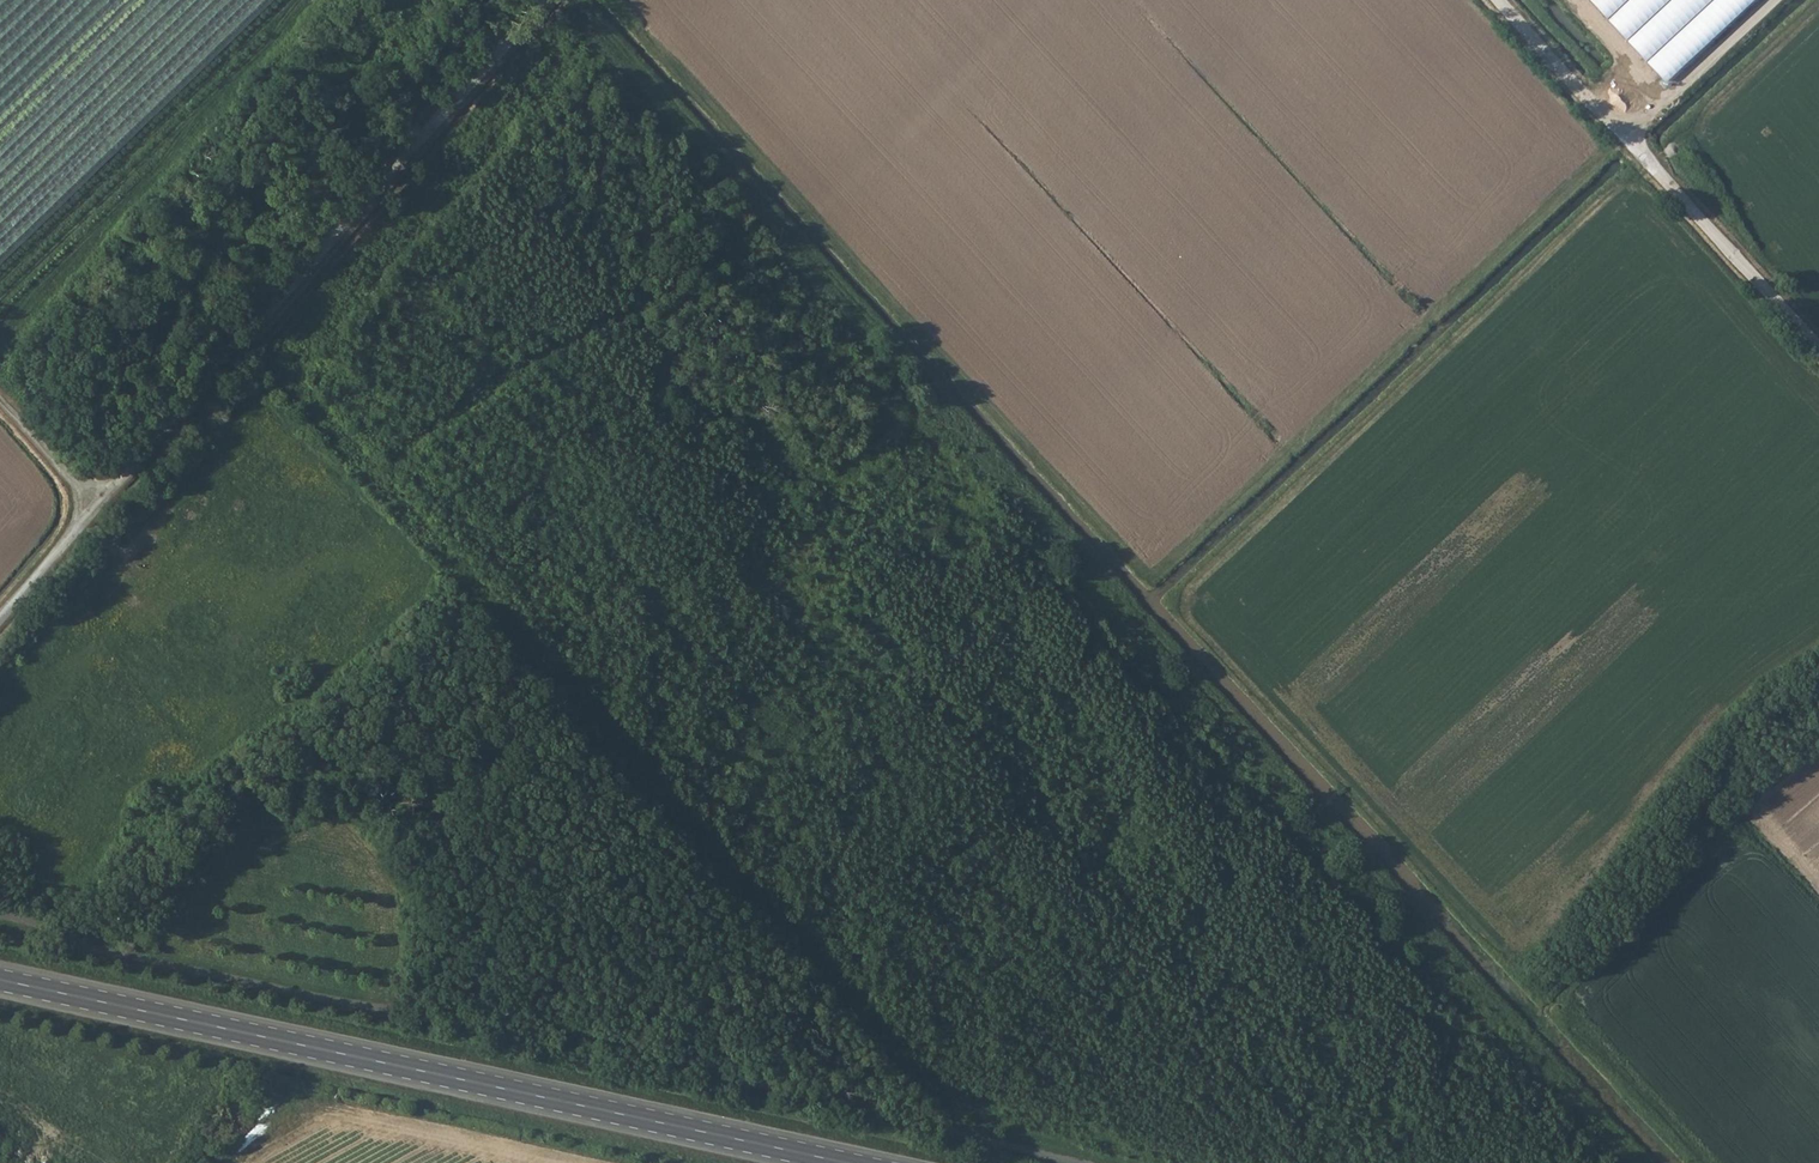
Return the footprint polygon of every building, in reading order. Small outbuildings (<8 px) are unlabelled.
[(1665,81),(1754,0),(1590,0),(1665,81)]
